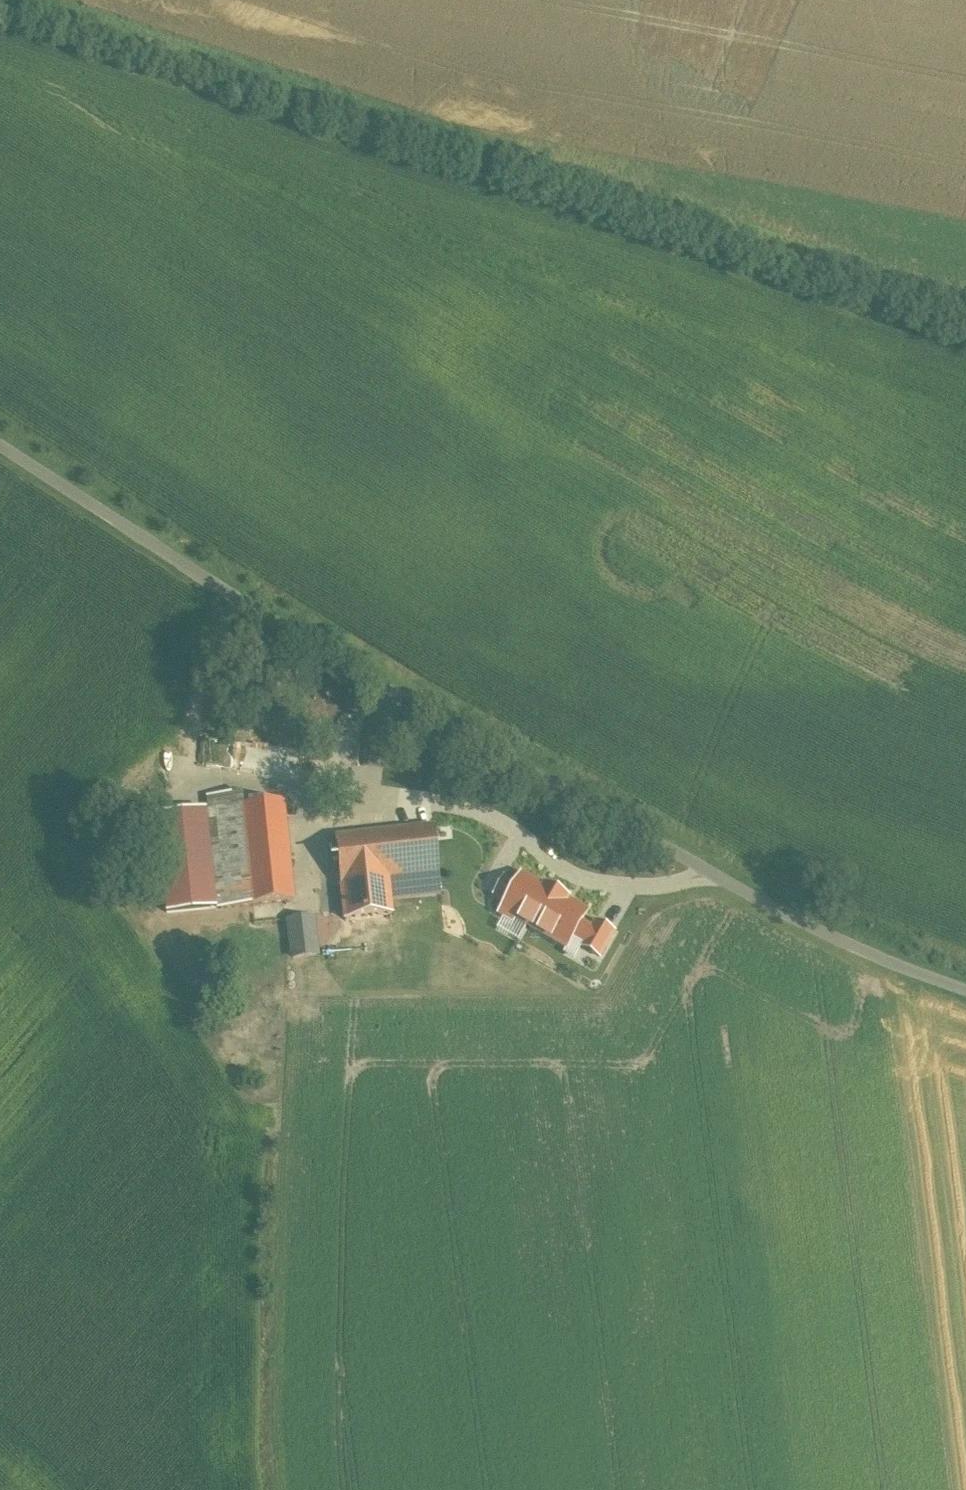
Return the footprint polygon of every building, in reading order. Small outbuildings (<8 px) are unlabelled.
[(276,798),(157,809),(163,873),(201,869),(204,903),(248,899),(249,914),(286,910),(276,798)] [(419,822),(319,836),(333,938),(309,941),(314,981),(316,981),(388,971),(376,886),(429,879),(421,822),(419,822)]
